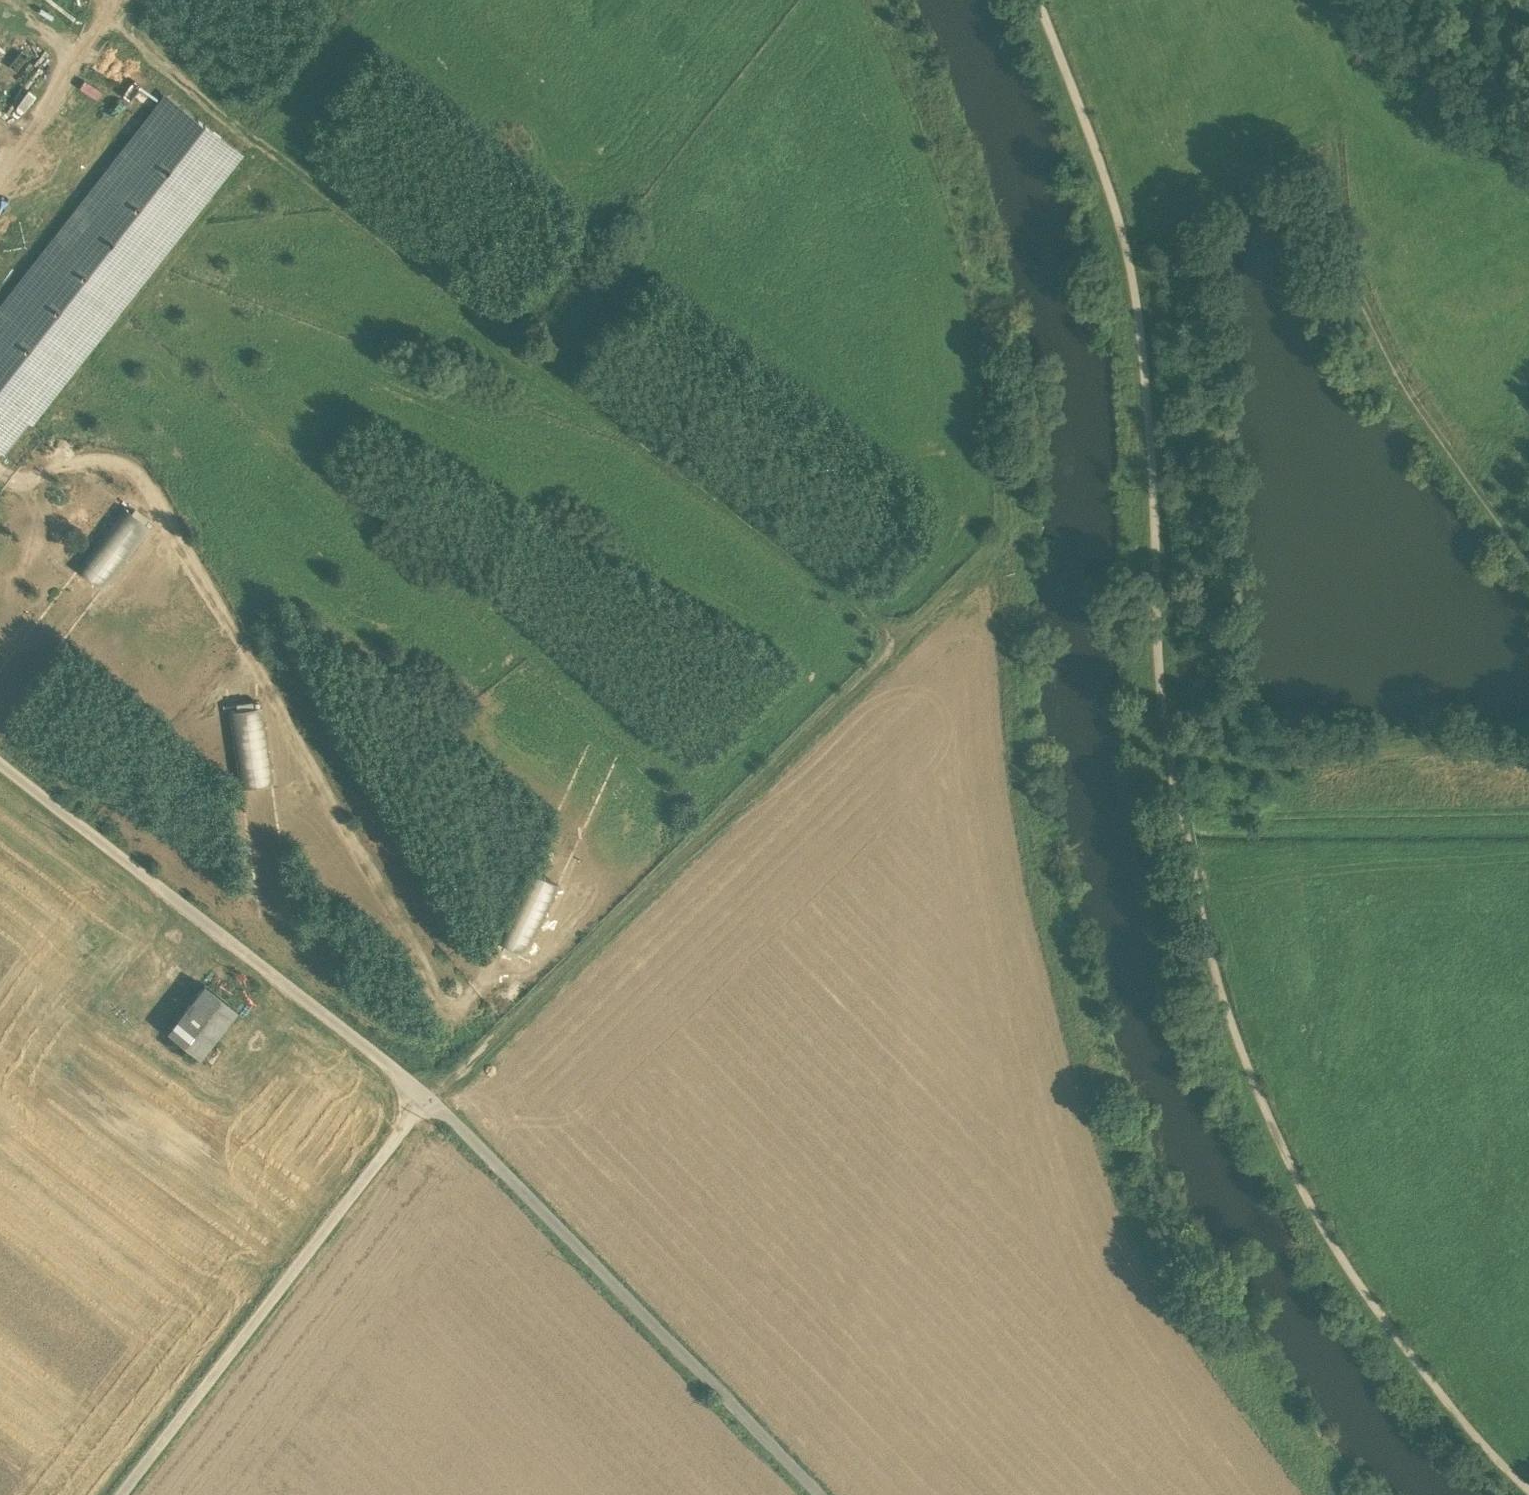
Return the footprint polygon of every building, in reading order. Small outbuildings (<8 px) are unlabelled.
[(5,448),(235,152),(168,101),(0,317),(0,444),(5,448)] [(265,784),(262,701),(234,702),(237,785),(265,784)] [(529,955),(560,883),(529,870),(499,942),(529,955)] [(236,1014),(202,988),(167,1033),(201,1059),(236,1014)]
